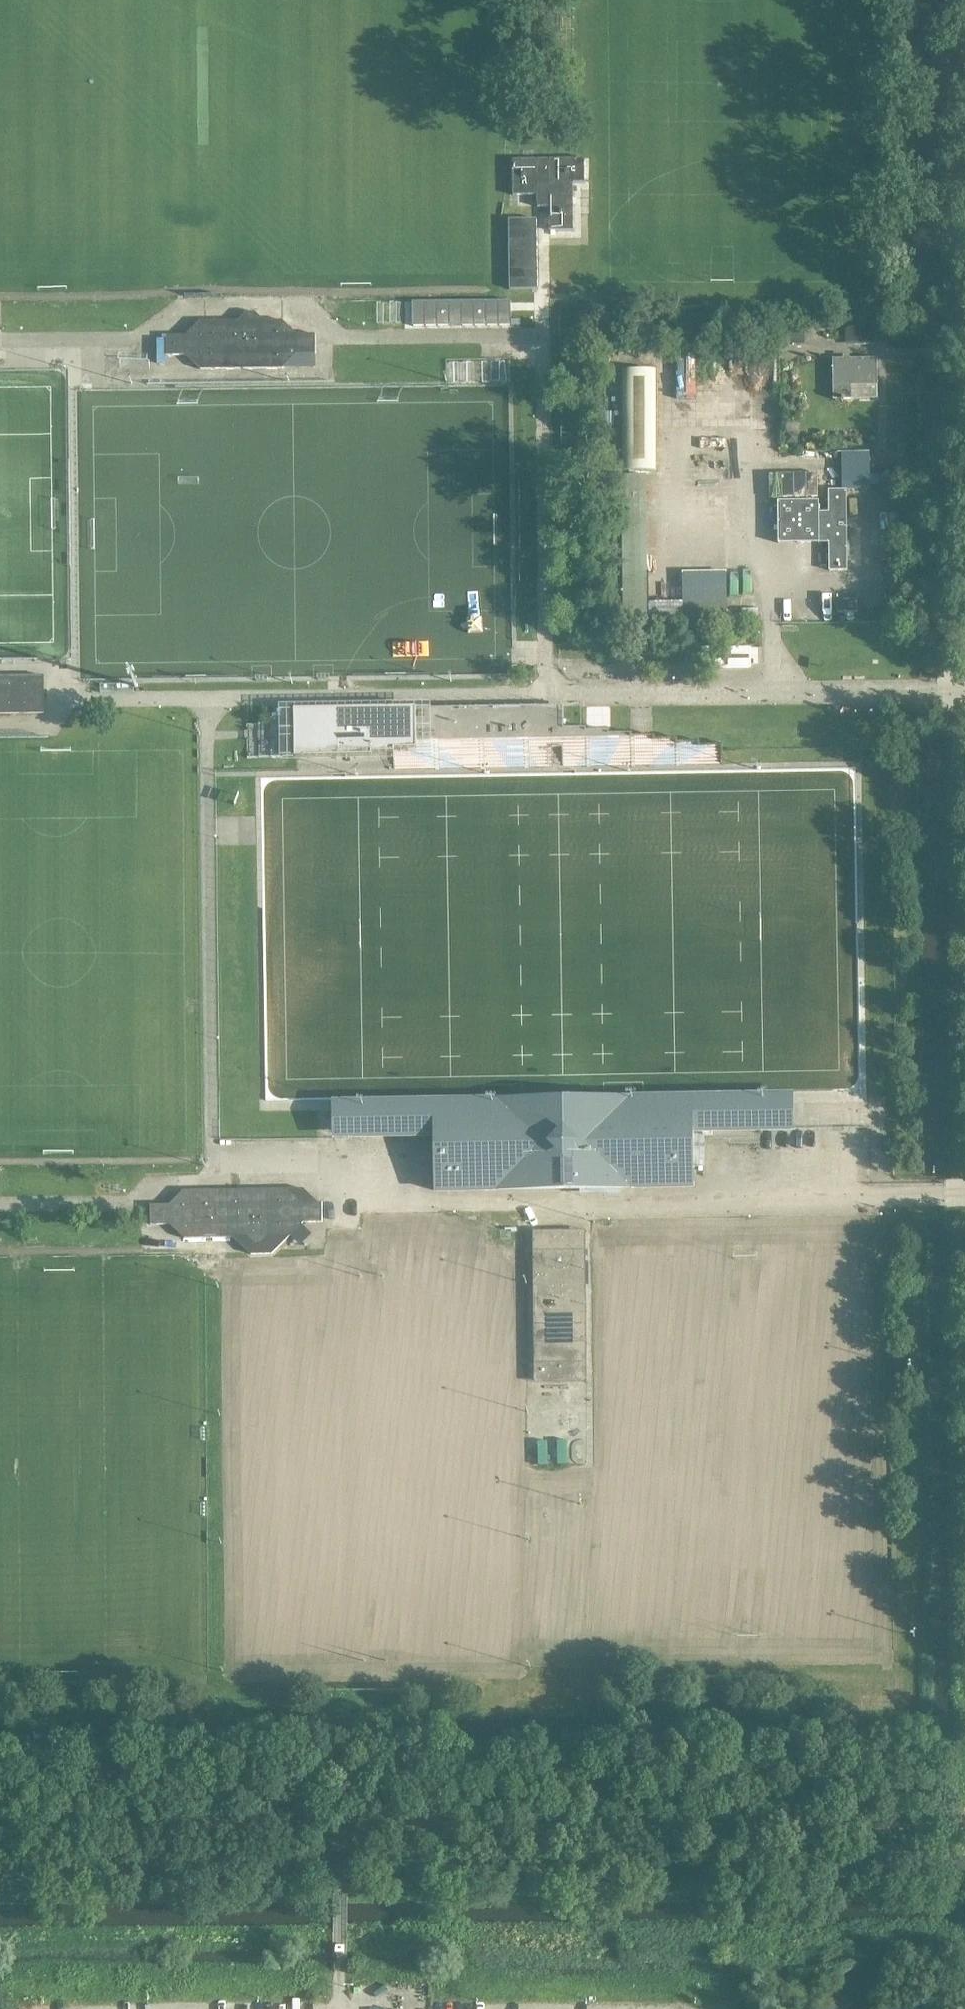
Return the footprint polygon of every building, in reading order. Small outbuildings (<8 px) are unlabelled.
[(577,158),(512,159),(512,195),(537,195),(537,207),(549,207),(549,230),(573,230),(573,183),(585,183),(584,158),(577,158)] [(512,218),(509,218),(510,289),(532,289),(537,289),(536,217),(512,218)] [(510,302),(413,302),(413,326),(510,325),(510,318),(510,311),(510,302)] [(315,354),(315,334),(296,334),(282,320),(263,320),(255,312),(246,313),(238,321),(200,321),(186,335),(167,336),(167,356),(186,355),(200,369),(282,368),(296,354),(315,354)] [(861,342),(861,325),(838,325),(838,336),(845,336),(845,342),(861,342)] [(808,341),(807,326),(780,326),(780,342),(808,341)] [(877,385),(877,359),(877,358),(832,359),(833,399),(851,399),(851,385),(877,385)] [(656,471),(655,370),(623,370),(624,471),(656,471)] [(921,469),(921,447),(873,448),(873,470),(921,469)] [(847,570),(846,490),(828,490),(828,512),(819,512),(819,501),(778,501),(778,543),(819,543),(819,536),(829,535),(829,571),(847,570)] [(649,616),(648,571),(623,572),(624,616),(649,616)] [(43,675),(0,675),(0,714),(43,713),(43,675)] [(552,741),(551,706),(528,707),(528,706),(474,707),(470,707),(353,709),(339,709),(294,710),(294,714),(295,757),(297,757),(300,757),(372,756),(372,753),(393,753),(394,753),(394,749),(417,749),(417,743),(552,741)] [(705,1168),(704,1144),(704,1130),(762,1130),(761,1100),(574,1103),(575,1118),(572,1118),(573,1141),(555,1142),(554,1119),(552,1119),(552,1103),(365,1106),(366,1136),(434,1135),(434,1190),(694,1186),(694,1168),(705,1168)] [(323,1222),(322,1202),(303,1202),(289,1188),(184,1190),(170,1204),(151,1205),(151,1225),(170,1224),(184,1238),(234,1237),(251,1254),(273,1254),(304,1222),(323,1222)] [(580,1360),(580,1271),(583,1270),(583,1232),(535,1232),(536,1381),(570,1381),(570,1360),(580,1360)]
